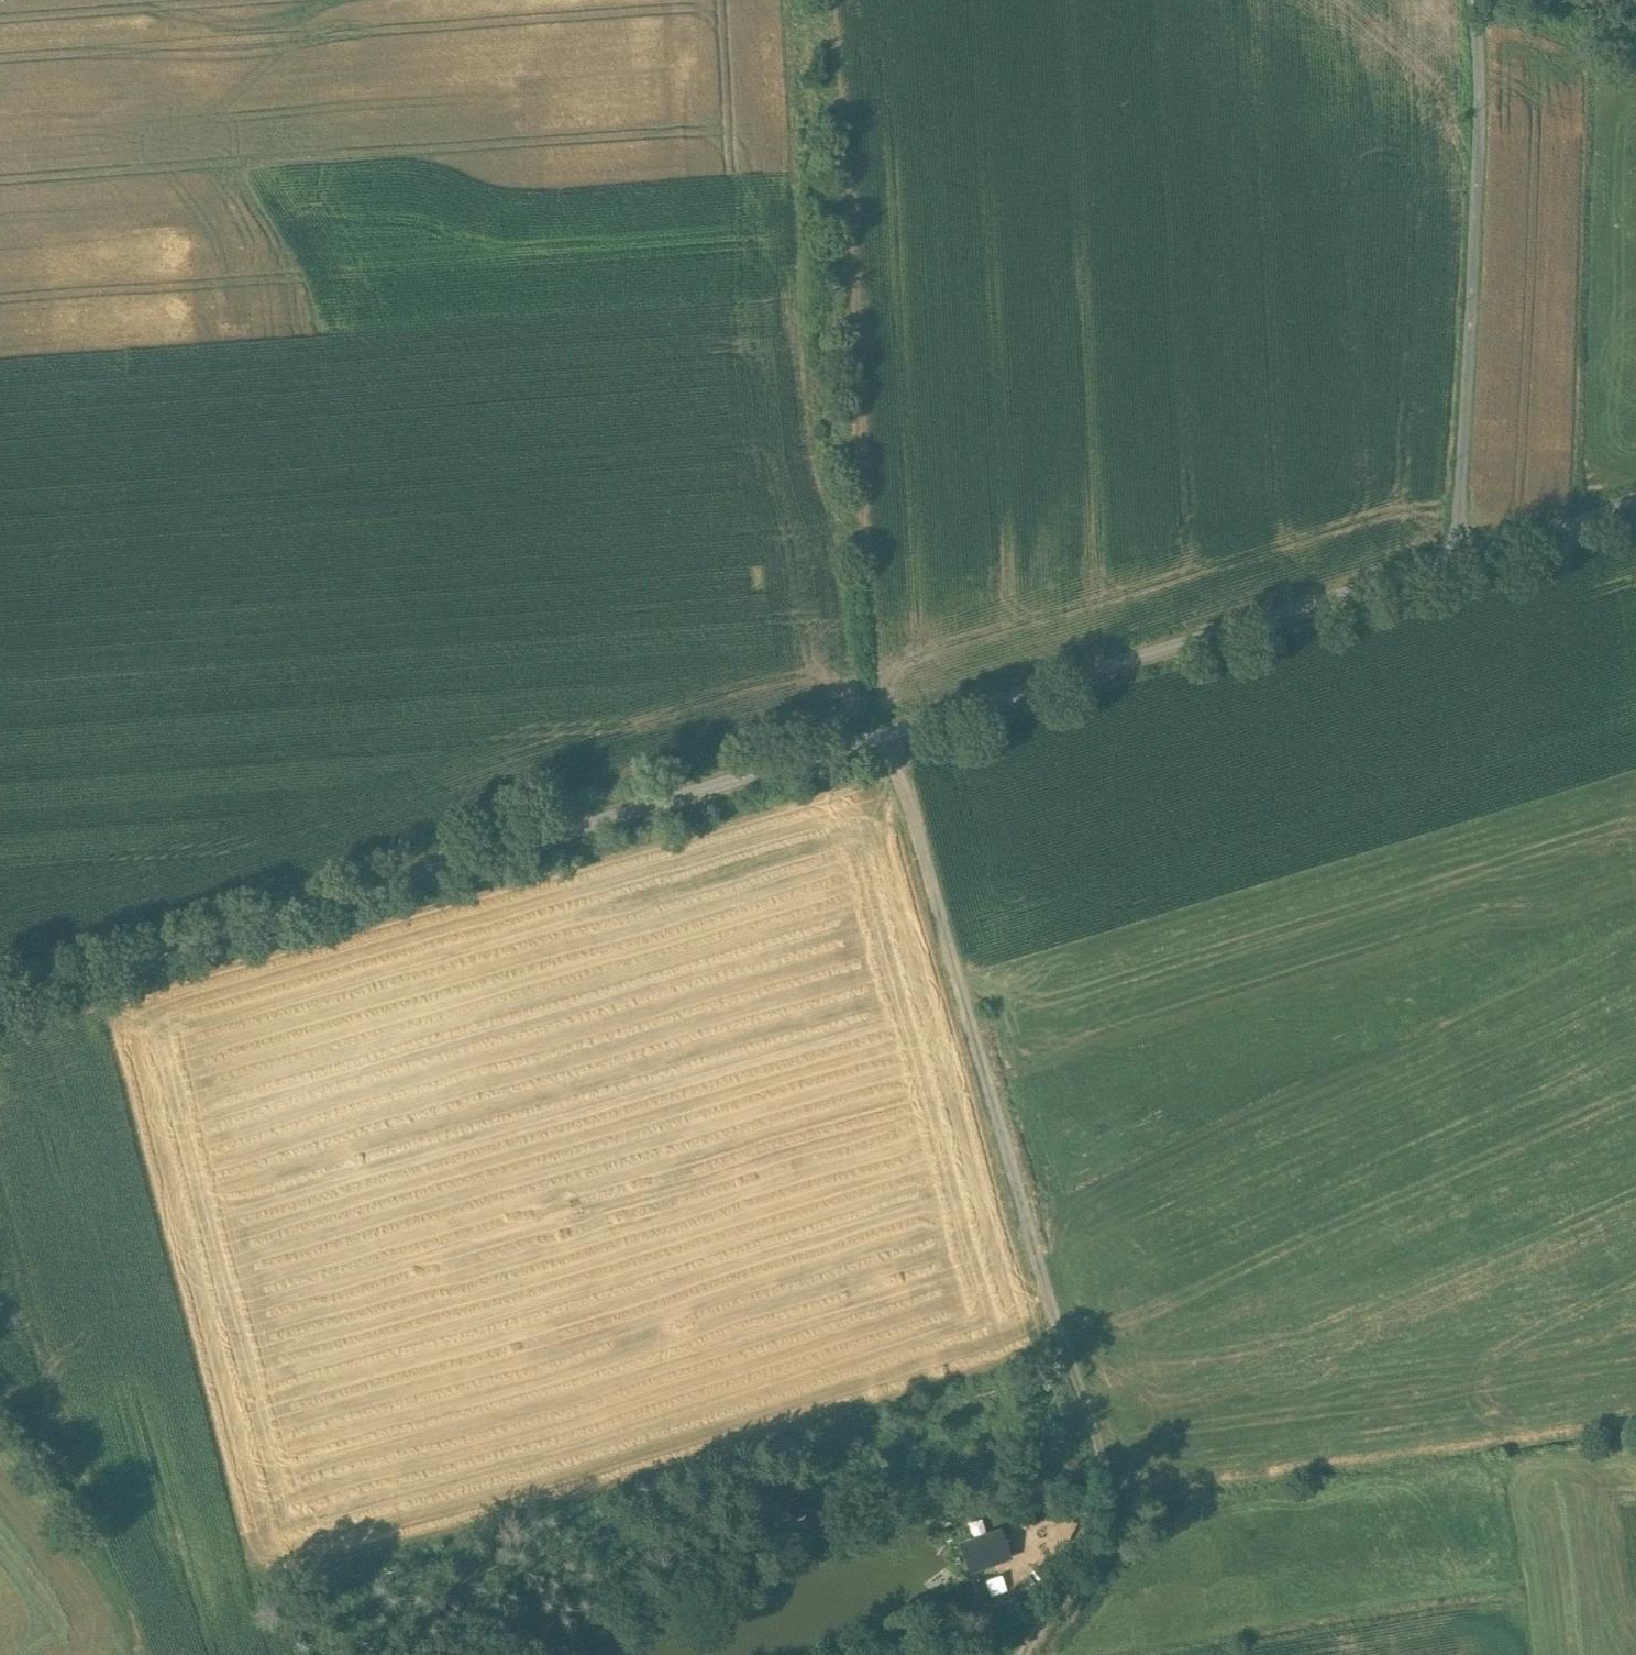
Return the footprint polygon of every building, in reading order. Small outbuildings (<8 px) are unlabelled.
[(1006,1500),(954,1500),(954,1529),(1007,1529),(1006,1500)] [(988,1580),(993,1594),(1008,1589),(1003,1574),(988,1580)]
